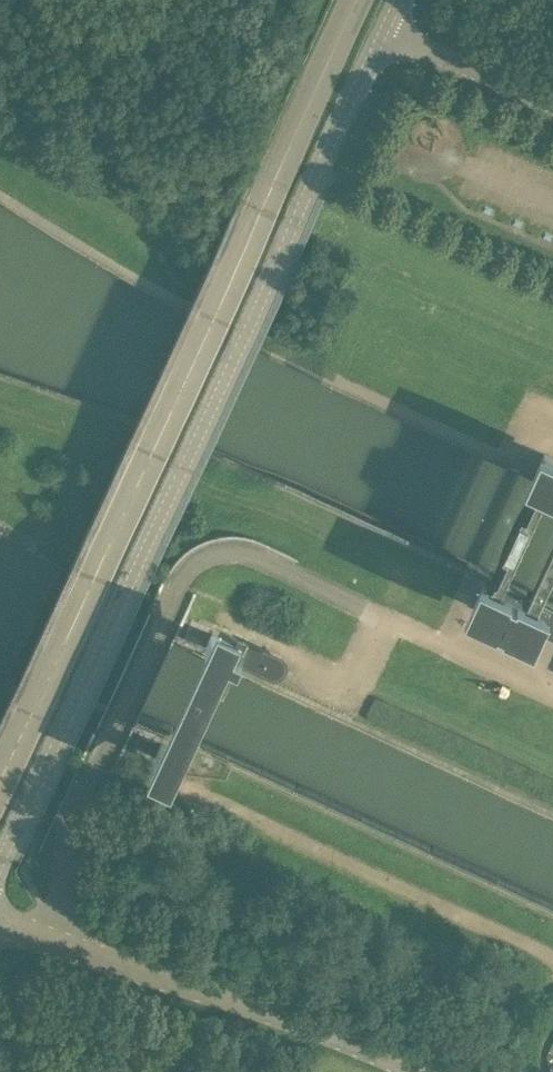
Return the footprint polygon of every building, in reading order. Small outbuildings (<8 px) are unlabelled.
[(533,478),(536,480),(538,475),(552,482),(552,457),(544,453),(533,478)] [(474,604),(552,640),(552,608),(542,603),(540,609),(484,584),(474,604)] [(211,634),(207,644),(228,655),(226,659),(265,677),(272,680),(279,679),(285,675),(288,669),(287,662),(283,656),(248,640),(247,642),(236,637),(232,644),(211,634)]
